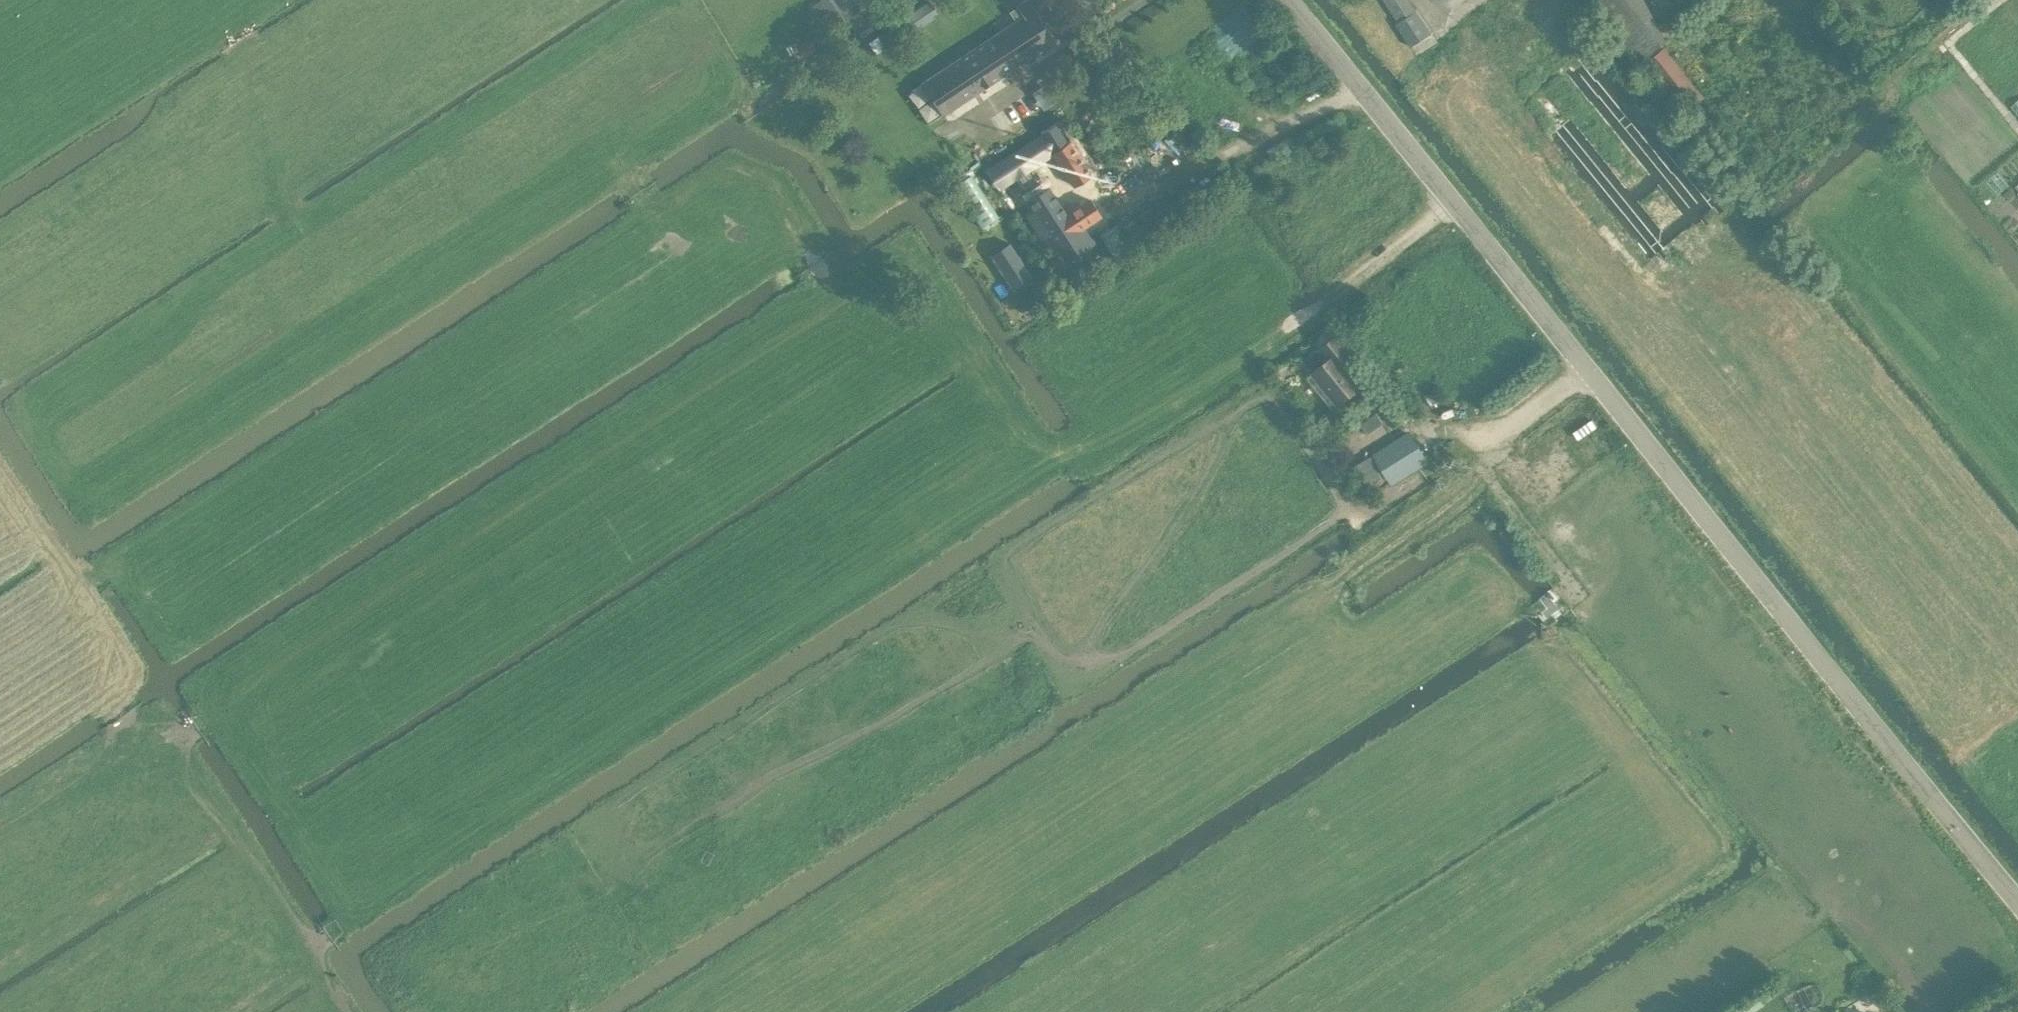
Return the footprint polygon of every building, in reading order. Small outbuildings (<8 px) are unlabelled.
[(842,0),(821,0),(840,28),(855,19),(842,0)] [(1041,0),(1024,0),(1018,4),(1008,11),(1015,22),(982,43),(1003,75),(1022,62),(1029,64),(1035,59),(1037,52),(1064,34),(1041,0)] [(1398,21),(1416,10),(1410,0),(1385,0),(1398,21)] [(929,1),(901,20),(911,33),(938,15),(929,1)] [(1395,23),(1410,47),(1432,33),(1416,10),(1398,21),(1395,23)] [(891,27),(877,36),(885,48),(898,40),(891,27)] [(928,124),(1003,75),(982,43),(908,92),(928,124)] [(1638,266),(1720,205),(1600,43),(1518,104),(1638,266)] [(1664,48),(1648,61),(1687,108),(1703,95),(1664,48)] [(1043,136),(1004,162),(1015,179),(1016,178),(1030,201),(1065,255),(1085,241),(1079,231),(1101,216),(1099,212),(1098,209),(1095,205),(1093,203),(1090,199),(1063,217),(1052,201),(1057,198),(1050,188),(1047,189),(1033,167),(1054,153),(1075,186),(1092,174),(1071,142),(1069,143),(1057,124),(1041,134),(1043,136)] [(971,174),(954,185),(981,228),(999,216),(971,174)] [(1117,224),(1100,235),(1115,260),(1132,249),(1117,224)] [(1009,242),(990,255),(1006,279),(1025,266),(1009,242)] [(1363,384),(1344,361),(1355,352),(1339,333),(1326,343),(1320,335),(1312,340),(1328,360),(1313,372),(1339,403),(1363,384)] [(1410,433),(1376,454),(1393,481),(1427,460),(1410,433)]
